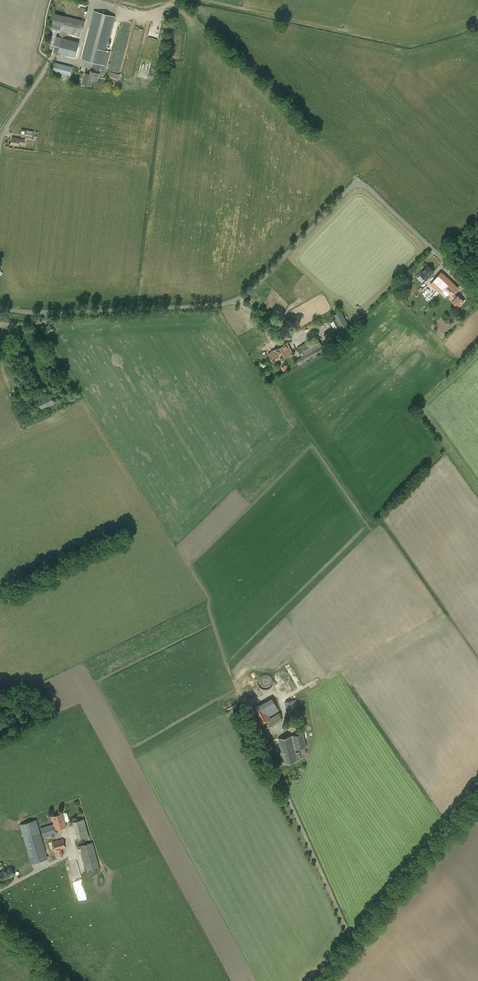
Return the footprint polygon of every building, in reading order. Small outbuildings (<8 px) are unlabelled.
[(102,64),(103,63),(115,16),(94,11),(89,28),(90,28),(82,59),(102,64)] [(60,31),(59,37),(57,36),(53,51),(75,57),(79,42),(65,38),(66,32),(80,36),(84,21),(55,13),(52,22),(62,25),(60,31)] [(51,28),(60,31),(62,25),(52,22),(51,28)] [(70,76),(73,67),(55,62),(52,71),(70,76)] [(98,81),(100,72),(102,64),(94,62),(91,74),(85,73),(82,84),(91,86),(92,79),(98,81)] [(33,136),(33,131),(26,130),(25,137),(30,138),(30,136),(33,136)] [(428,265),(420,274),(426,280),(434,271),(428,265)] [(441,272),(430,283),(439,292),(450,280),(441,272)] [(454,283),(446,292),(448,294),(454,300),(457,296),(454,293),(458,288),(454,283)] [(425,295),(430,289),(425,286),(423,289),(420,286),(418,289),(425,295)] [(459,307),(464,301),(458,295),(457,296),(454,300),(452,301),(459,307)] [(349,324),(341,310),(333,315),(340,328),(349,324)] [(47,334),(53,330),(50,326),(50,325),(44,328),(47,334)] [(305,362),(324,351),(322,347),(323,346),(317,336),(297,348),(305,362)] [(279,359),(292,352),(287,343),(276,348),(277,349),(268,354),(273,362),(279,358),(279,359)] [(52,389),(60,384),(56,376),(47,381),(52,389)] [(18,404),(33,397),(31,392),(16,399),(18,404)] [(42,410),(55,403),(50,393),(37,399),(42,410)] [(247,698),(256,694),(249,678),(242,681),(242,680),(239,681),(247,698)] [(261,724),(267,721),(271,718),(269,716),(279,710),(272,697),(252,709),(261,724)] [(287,714),(299,712),(296,699),(284,702),(287,714)] [(271,718),(267,721),(271,727),(283,718),(278,713),(271,718)] [(303,733),(292,735),(278,739),(281,752),(280,752),(282,763),(298,760),(295,749),(306,747),(303,733)] [(56,829),(66,826),(63,813),(51,816),(53,821),(54,824),(41,828),(43,838),(57,833),(56,829)] [(48,859),(40,833),(36,819),(20,824),(32,863),(48,859)] [(65,848),(63,838),(52,841),(54,851),(65,848)] [(87,872),(100,869),(93,842),(80,846),(87,872)] [(11,867),(0,872),(0,875),(3,881),(15,875),(11,867)]
